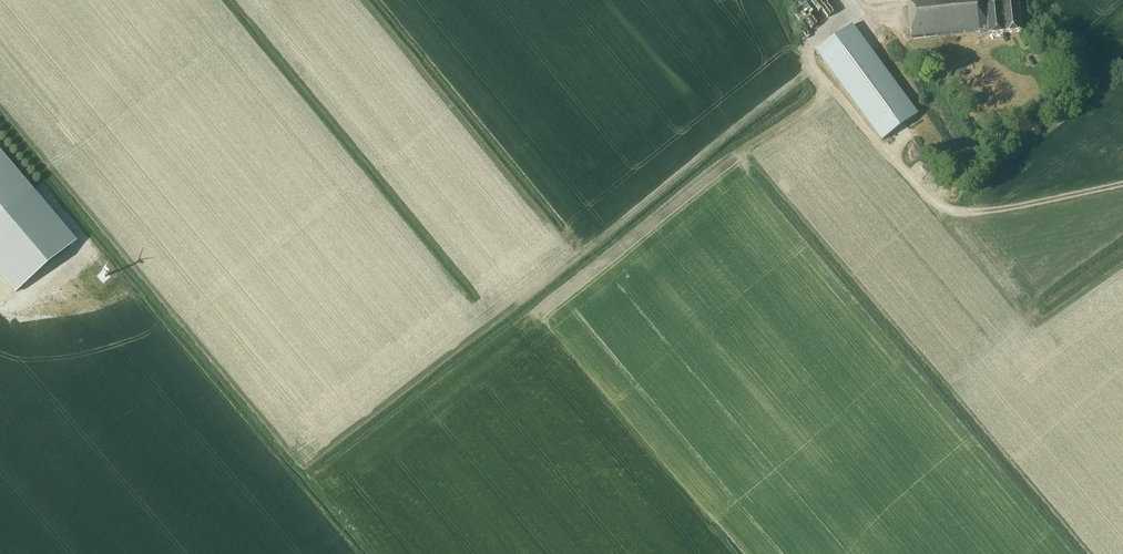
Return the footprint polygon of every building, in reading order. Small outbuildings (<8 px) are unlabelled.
[(906,1),(907,8),(910,40),(979,33),(979,37),(1021,33),(1018,0),(1014,0),(985,3),(985,0),(906,0),(906,1)] [(917,114),(852,25),(817,51),(831,71),(882,140),(883,140),(917,114)] [(15,293),(75,242),(0,154),(0,275),(15,293)]
